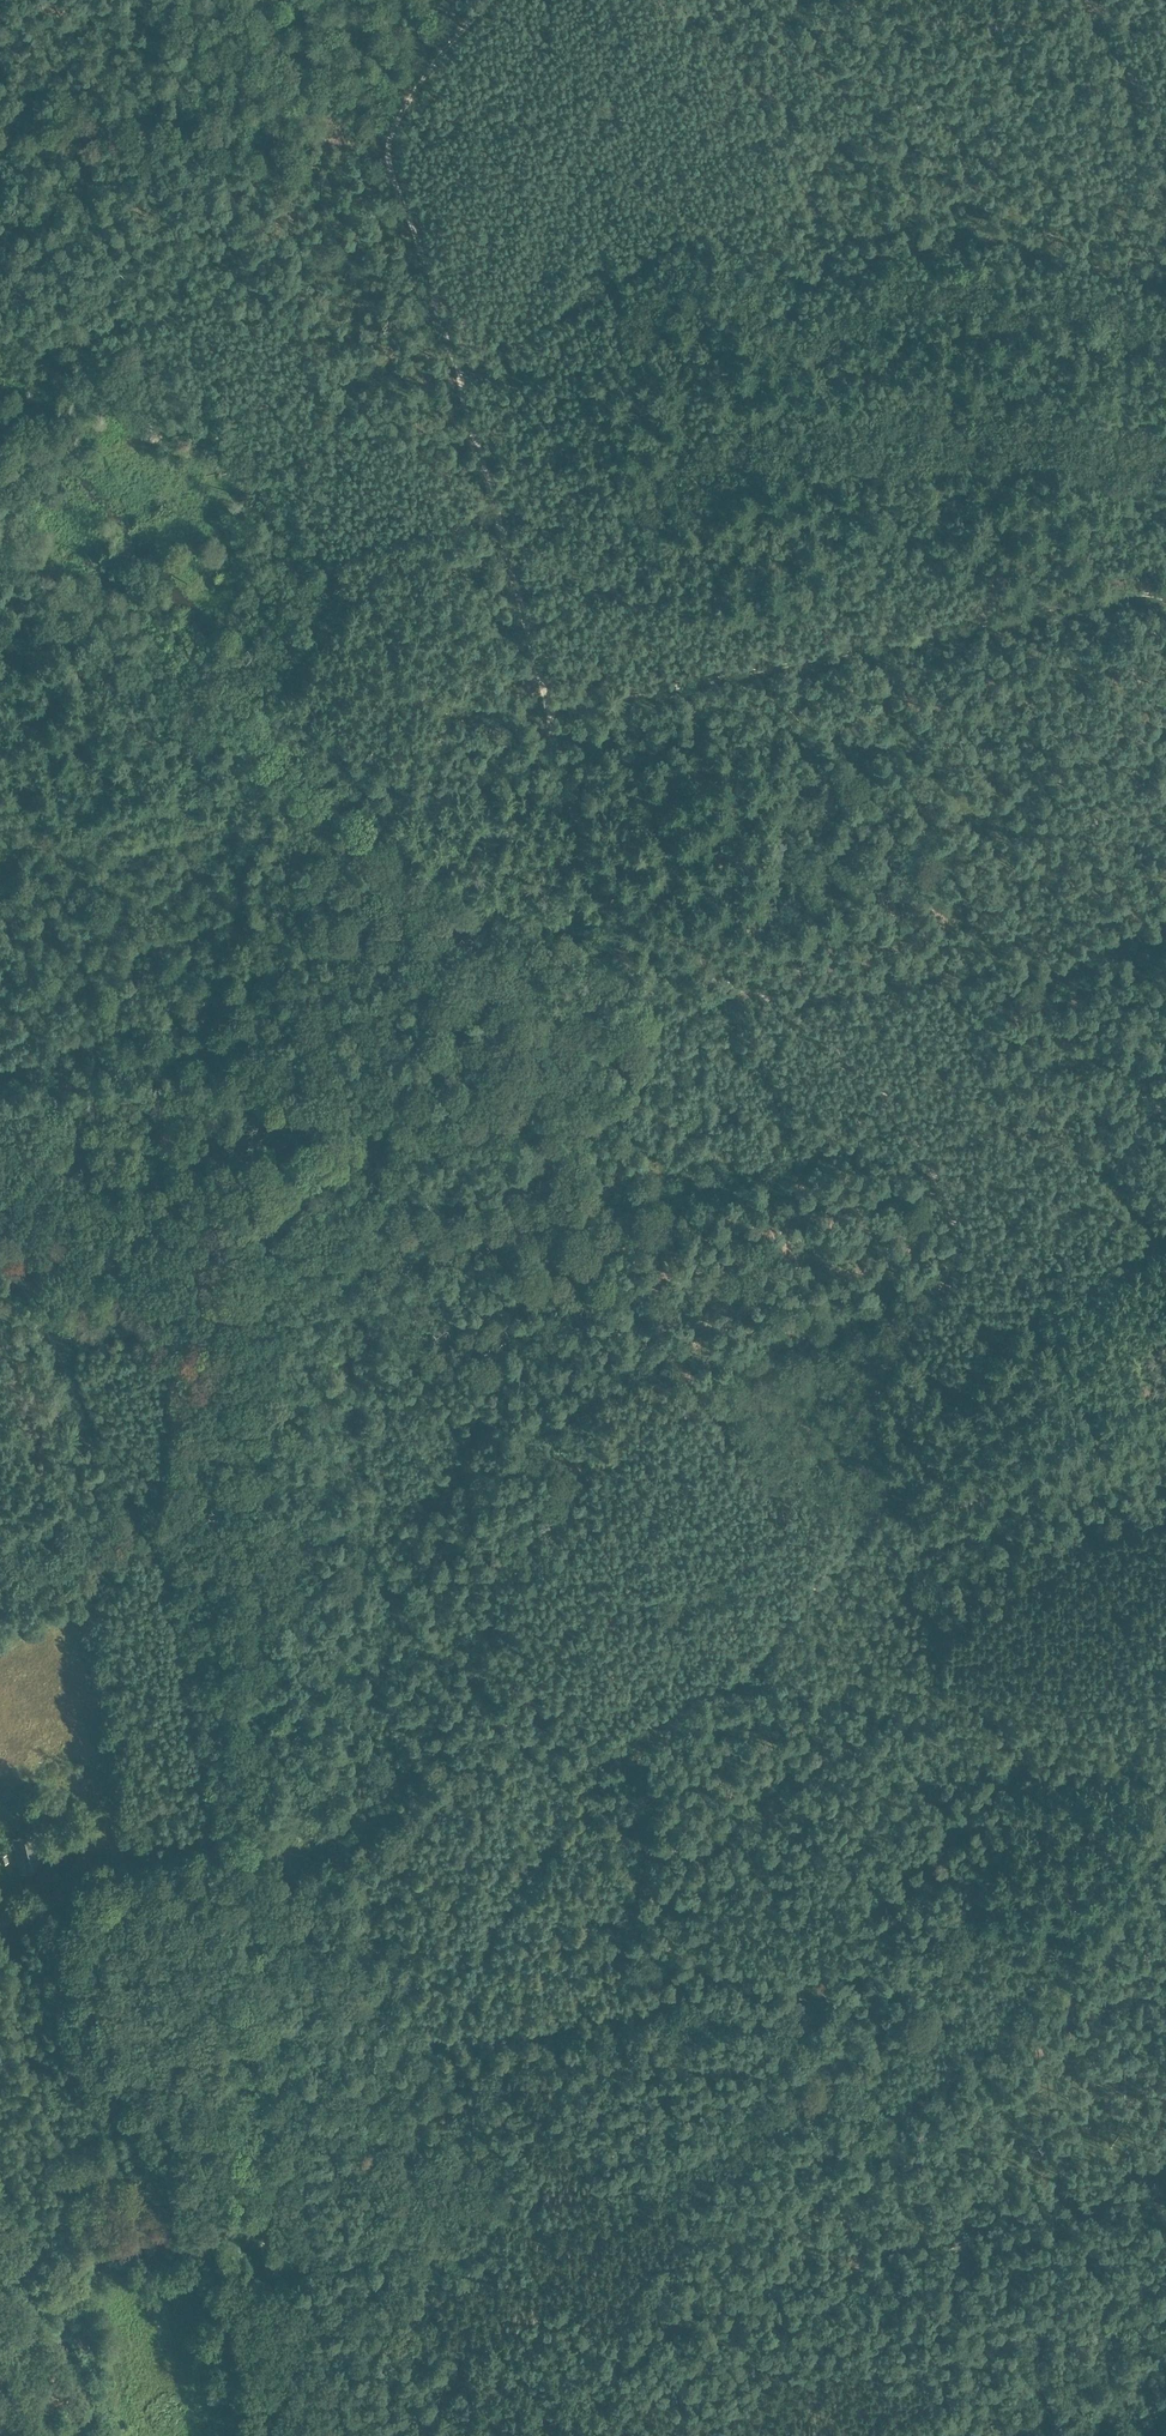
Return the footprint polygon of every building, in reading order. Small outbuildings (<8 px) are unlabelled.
[(34,1835),(13,1840),(20,1871),(40,1867),(34,1835)] [(7,1854),(1,1855),(3,1864),(9,1863),(7,1854)]
